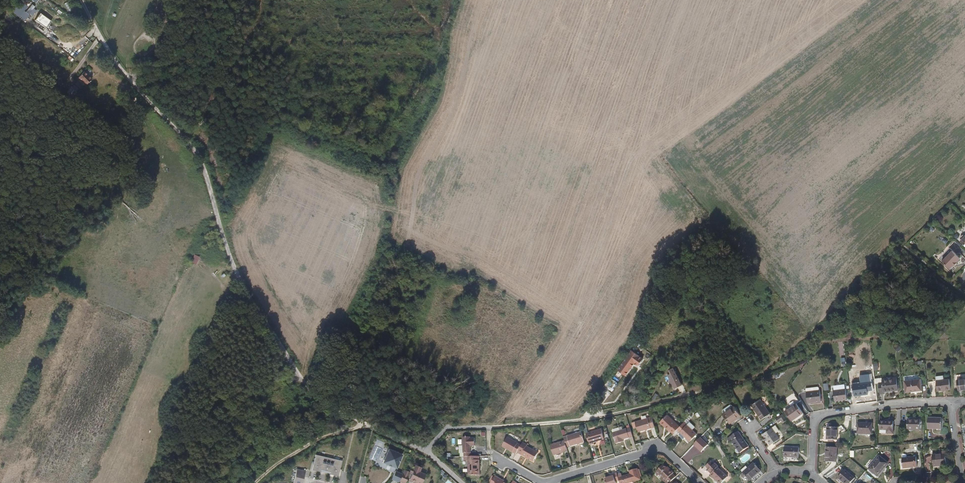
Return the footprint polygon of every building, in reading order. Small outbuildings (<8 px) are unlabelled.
[(69,12),(73,9),(68,1),(63,4),(69,12)] [(86,85),(92,78),(84,71),(78,78),(86,85)] [(942,262),(950,269),(953,266),(954,266),(957,263),(957,262),(960,259),(953,251),(947,257),(945,257),(943,260),(943,261),(942,262)] [(191,262),(197,264),(200,256),(195,254),(191,262)] [(631,366),(628,363),(626,366),(623,364),(619,370),(625,375),(631,366)] [(679,383),(680,385),(684,383),(675,367),(672,369),(674,372),(671,374),(676,384),(679,383)] [(897,378),(882,380),(882,383),(879,383),(880,394),(884,394),(883,392),(898,390),(897,378)] [(921,379),(904,382),(906,392),(922,391),(921,379)] [(949,379),(936,381),(937,391),(950,390),(949,379)] [(867,382),(853,384),(855,396),(868,395),(867,382)] [(818,387),(806,388),(808,403),(821,402),(820,390),(819,390),(819,388),(818,387)] [(846,389),(834,391),(835,401),(847,400),(846,389)] [(791,395),(796,403),(801,400),(795,392),(791,395)] [(760,400),(751,406),(762,420),(770,414),(760,400)] [(803,413),(796,403),(785,411),(792,421),(803,413)] [(734,407),(723,415),(729,424),(733,422),(732,422),(741,416),(734,407)] [(669,429),(673,433),(676,429),(680,425),(667,413),(660,421),(669,430),(669,429)] [(655,426),(651,416),(635,421),(638,431),(655,426)] [(942,418),(928,418),(928,429),(941,429),(942,418)] [(920,420),(908,420),(908,430),(920,431),(920,420)] [(894,422),(880,421),(880,430),(887,430),(887,433),(894,434),(894,422)] [(697,434),(684,422),(680,425),(676,429),(690,442),(697,434)] [(872,424),(858,423),(858,433),(872,434),(872,424)] [(837,428),(837,427),(827,427),(827,440),(837,441),(837,434),(838,433),(839,433),(841,433),(843,432),(844,431),(845,431),(841,426),(840,427),(839,428),(838,428),(837,428)] [(633,436),(630,427),(619,430),(618,427),(613,429),(613,430),(614,432),(612,432),(615,443),(621,442),(620,439),(623,439),(633,436)] [(585,433),(589,445),(593,443),(592,442),(604,438),(601,428),(585,433)] [(772,428),(763,434),(770,445),(780,439),(772,428)] [(581,430),(563,436),(564,440),(566,446),(584,441),(581,430)] [(738,431),(728,439),(731,443),(732,442),(740,453),(749,447),(738,431)] [(502,445),(516,453),(517,451),(521,443),(507,435),(502,445)] [(462,436),(462,456),(466,456),(471,456),(471,445),(475,445),(474,437),(471,437),(471,436),(462,436)] [(701,437),(694,445),(702,452),(709,444),(701,437)] [(554,454),(567,450),(566,446),(564,440),(551,444),(554,454)] [(527,444),(522,442),(521,443),(517,451),(533,461),(538,453),(526,446),(527,444)] [(799,448),(785,447),(784,457),(798,458),(799,448)] [(826,448),(826,462),(837,462),(837,448),(826,448)] [(388,450),(382,464),(396,469),(401,456),(388,450)] [(945,454),(932,456),(933,467),(947,466),(945,454)] [(479,474),(479,455),(471,456),(466,456),(466,460),(468,460),(468,475),(479,474)] [(926,474),(932,473),(930,455),(924,456),(926,474)] [(342,462),(315,456),(312,471),(321,473),(321,471),(329,473),(329,475),(338,478),(342,462)] [(879,456),(868,469),(877,477),(888,464),(879,456)] [(916,457),(902,458),(903,469),(917,467),(916,457)] [(715,462),(714,463),(709,468),(708,470),(711,473),(710,474),(720,482),(721,482),(728,476),(717,466),(718,466),(715,462)] [(754,463),(743,473),(750,481),(761,471),(754,463)] [(676,476),(673,473),(674,472),(670,468),(669,469),(666,467),(663,464),(655,472),(661,478),(664,482),(665,481),(666,482),(669,482),(672,481),(676,476)] [(417,482),(421,482),(425,475),(419,472),(420,468),(415,465),(413,470),(411,474),(409,479),(410,481),(414,482),(416,482),(417,482)] [(620,482),(627,482),(640,479),(637,468),(630,470),(630,473),(631,475),(628,476),(627,474),(622,476),(621,473),(617,474),(619,481),(620,482)] [(296,470),(293,482),(302,482),(305,472),(296,470)] [(838,478),(844,482),(851,482),(855,478),(845,470),(838,478)] [(403,471),(401,475),(399,481),(403,482),(405,482),(409,474),(404,472),(403,471)] [(394,472),(391,480),(398,482),(399,481),(401,475),(394,472)] [(617,473),(613,474),(614,476),(610,477),(605,478),(606,482),(616,482),(619,481),(617,474),(617,473)] [(497,477),(493,474),(488,482),(504,482),(502,482),(496,478),(497,477)]
